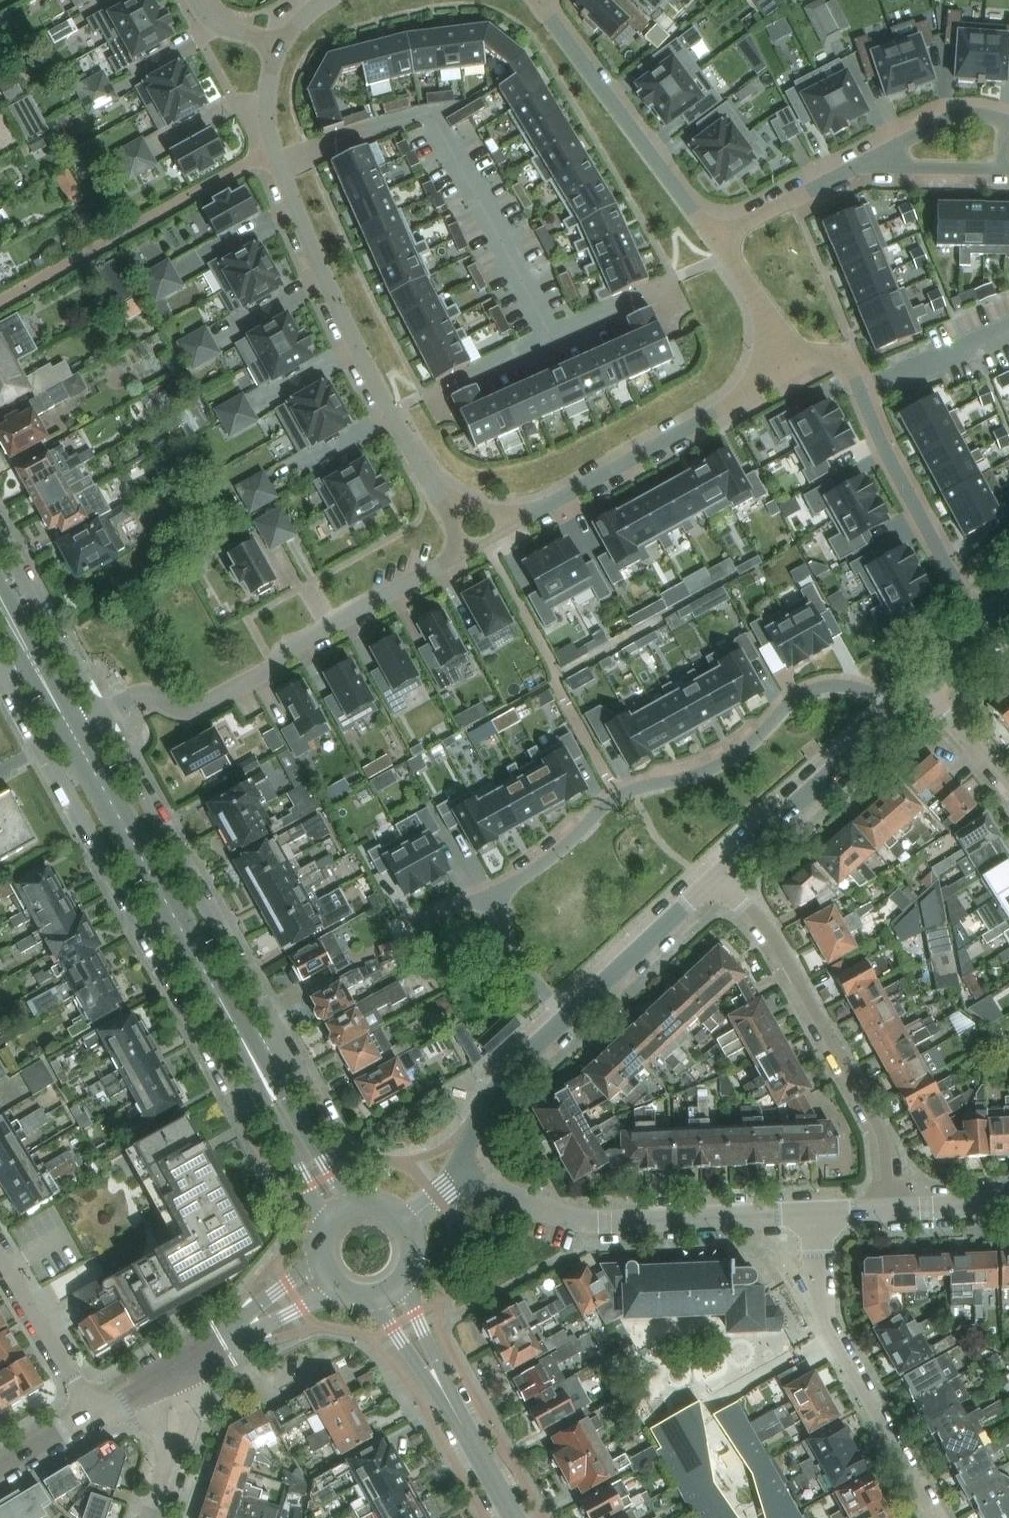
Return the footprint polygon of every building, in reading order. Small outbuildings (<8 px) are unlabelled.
[(108,43),(164,12),(159,14),(152,0),(134,0),(133,1),(132,0),(126,0),(119,4),(121,7),(109,14),(106,9),(87,20),(94,33),(100,30),(108,43)] [(627,3),(618,12),(606,0),(582,0),(576,7),(582,14),(580,16),(584,20),(582,22),(594,33),(598,29),(612,43),(630,24),(640,34),(649,24),(627,3)] [(665,0),(643,0),(654,11),(665,0)] [(695,0),(676,0),(689,9),(695,0)] [(834,22),(825,5),(813,12),(826,38),(839,31),(834,22)] [(977,83),(980,83),(984,25),(960,23),(961,11),(947,10),(944,44),(957,45),(955,79),(977,80),(977,83)] [(164,12),(108,43),(115,57),(109,60),(116,73),(136,62),(133,58),(145,51),(147,55),(159,48),(157,45),(172,36),(167,28),(171,26),(164,12)] [(834,22),(839,31),(848,27),(843,17),(834,22)] [(0,18),(0,36),(0,37),(8,32),(0,18)] [(984,25),(980,83),(983,84),(983,81),(1005,82),(1007,49),(1008,49),(1008,18),(1008,26),(984,25)] [(71,19),(47,33),(54,44),(78,31),(71,19)] [(892,36),(910,92),(913,91),(912,88),(933,81),(923,49),(935,45),(926,21),(918,23),(917,19),(906,22),(910,35),(898,39),(896,35),(892,36)] [(485,65),(483,49),(480,26),(456,29),(461,68),(485,65)] [(508,68),(513,78),(532,67),(524,54),(488,26),(480,26),(483,49),(508,68)] [(658,70),(636,86),(642,93),(638,96),(647,109),(699,71),(685,52),(703,40),(694,27),(676,40),(650,59),(658,70)] [(432,32),(437,71),(461,68),(456,29),(432,32)] [(406,36),(413,74),(437,71),(432,32),(406,36)] [(870,34),(853,40),(863,69),(875,65),(886,97),(906,90),(907,93),(910,92),(892,36),(873,42),(870,34)] [(406,36),(380,42),(390,80),(413,74),(406,36)] [(380,42),(357,48),(362,69),(361,69),(366,87),(390,80),(380,42)] [(342,74),(361,69),(362,69),(357,48),(328,56),(314,80),(333,90),(342,74)] [(761,60),(750,68),(756,77),(766,70),(761,60)] [(845,124),(866,113),(846,73),(845,74),(838,60),(817,71),(846,129),(847,128),(845,124)] [(135,88),(147,109),(195,83),(183,61),(168,69),(166,66),(154,72),(156,76),(143,83),(144,83),(135,88)] [(532,67),(513,78),(498,87),(512,110),(512,111),(546,91),(532,67)] [(651,106),(666,126),(687,110),(695,120),(721,101),(699,71),(647,109),(651,106)] [(785,93),(798,118),(809,112),(822,136),(830,131),(832,136),(846,129),(817,71),(794,83),(796,88),(785,93)] [(77,88),(83,101),(109,86),(102,74),(77,88)] [(14,76),(0,83),(0,89),(8,104),(24,95),(14,76)] [(314,80),(308,92),(322,134),(323,135),(336,130),(343,128),(355,124),(353,116),(340,120),(331,94),(333,90),(314,80)] [(195,83),(147,109),(157,129),(159,131),(167,126),(168,126),(180,119),(182,123),(194,116),(192,113),(207,105),(195,83)] [(83,101),(90,113),(115,99),(109,86),(83,101)] [(746,87),(734,95),(739,102),(751,94),(746,87)] [(559,113),(546,91),(512,111),(512,110),(507,113),(522,136),(559,113)] [(441,103),(454,102),(453,92),(439,93),(441,103)] [(427,105),(441,103),(439,93),(426,95),(427,105)] [(44,130),(26,98),(8,108),(26,140),(44,130)] [(398,111),(411,108),(408,98),(395,102),(398,111)] [(480,99),(469,106),(474,114),(485,107),(480,99)] [(385,115),(398,111),(395,102),(382,105),(385,115)] [(703,120),(711,130),(689,146),(704,166),(748,134),(726,103),(703,120)] [(457,113),(462,121),(474,114),(469,106),(457,113)] [(788,109),(776,115),(778,119),(771,123),(781,143),(801,133),(788,109)] [(365,112),(353,116),(355,124),(368,120),(365,112)] [(451,128),(462,121),(457,113),(446,120),(451,128)] [(531,161),(573,136),(559,113),(522,136),(535,158),(530,160),(531,161)] [(213,136),(210,131),(171,153),(185,178),(197,170),(199,175),(214,167),(211,163),(224,156),(221,151),(225,149),(217,134),(213,136)] [(704,166),(719,186),(742,169),(746,174),(757,165),(754,161),(763,154),(754,141),(758,139),(753,132),(749,134),(748,134),(704,166)] [(587,159),(573,136),(531,161),(545,184),(587,159)] [(483,143),(490,155),(499,149),(492,138),(483,143)] [(46,147),(41,139),(29,146),(34,154),(46,147)] [(141,141),(116,155),(122,167),(148,153),(141,141)] [(405,156),(411,153),(405,141),(396,145),(402,158),(405,156)] [(340,184),(376,168),(366,146),(330,162),(340,184)] [(490,155),(497,166),(506,161),(499,149),(490,155)] [(410,168),(420,164),(414,151),(411,153),(405,156),(410,168)] [(122,167),(129,179),(155,165),(148,153),(122,167)] [(587,159),(545,184),(549,182),(562,204),(600,181),(587,159)] [(386,190),(376,168),(340,184),(350,206),(386,190)] [(72,176),(67,169),(54,176),(59,184),(72,176)] [(615,206),(600,181),(562,204),(570,217),(562,222),(567,231),(615,206)] [(430,197),(437,194),(436,194),(431,182),(422,186),(428,199),(431,197),(430,197)] [(526,195),(519,183),(511,188),(518,200),(526,195)] [(84,199),(79,190),(66,197),(71,206),(84,199)] [(396,212),(386,190),(350,206),(360,228),(396,212)] [(254,210),(258,208),(250,193),(246,196),(243,191),(230,198),(228,194),(214,201),(216,206),(204,212),(217,237),(256,215),(254,210)] [(436,210),(445,205),(439,192),(436,194),(437,194),(430,197),(431,197),(436,210)] [(518,200),(524,211),(533,206),(526,195),(518,200)] [(960,247),(959,247),(959,266),(970,266),(970,255),(983,255),(983,205),(982,205),(982,201),(969,201),(969,204),(960,204),(960,247)] [(1005,255),(1006,255),(1006,205),(997,205),(997,202),(985,202),(985,205),(984,205),(983,205),(983,255),(1005,255)] [(84,227),(94,214),(81,203),(70,217),(84,227)] [(901,216),(913,211),(910,203),(898,208),(901,216)] [(877,226),(868,204),(822,223),(831,245),(877,226)] [(959,247),(960,247),(960,204),(937,204),(936,246),(959,247)] [(626,232),(615,206),(567,231),(568,231),(576,227),(582,240),(573,244),(577,254),(626,232)] [(360,228),(370,250),(410,232),(400,210),(396,212),(360,228)] [(913,211),(901,216),(904,225),(916,219),(913,211)] [(448,227),(453,239),(462,235),(457,223),(448,227)] [(877,226),(831,245),(831,246),(840,266),(882,249),(882,250),(887,248),(877,226)] [(551,241),(544,227),(535,232),(542,246),(551,241)] [(370,250),(379,272),(420,254),(420,255),(429,251),(424,241),(416,245),(410,232),(370,250)] [(637,257),(626,232),(577,254),(578,255),(586,251),(592,264),(584,268),(588,278),(637,257)] [(458,252),(468,248),(462,235),(453,239),(458,252)] [(542,246),(549,258),(557,253),(551,241),(542,246)] [(208,265),(223,291),(270,265),(258,243),(243,251),(241,248),(229,254),(231,258),(219,265),(217,260),(208,265)] [(912,261),(924,256),(921,248),(909,253),(912,261)] [(882,250),(882,249),(840,266),(849,287),(890,270),(882,250)] [(390,295),(390,297),(425,279),(426,279),(430,277),(420,255),(420,254),(379,272),(390,295)] [(924,256),(912,261),(916,269),(928,264),(924,256)] [(42,257),(33,262),(37,268),(45,263),(42,257)] [(138,294),(118,257),(107,264),(127,300),(138,294)] [(599,303),(648,281),(637,257),(588,278),(588,279),(597,275),(603,288),(594,292),(599,303)] [(142,277),(149,289),(174,275),(167,262),(142,277)] [(475,264),(466,268),(473,280),(482,276),(475,264)] [(282,287),(270,265),(223,291),(223,292),(219,295),(230,315),(243,308),(244,309),(256,301),(258,305),(270,298),(268,295),(282,287)] [(849,287),(857,308),(857,309),(899,291),(899,290),(890,270),(849,287)] [(572,285),(567,272),(558,276),(563,289),(572,285)] [(155,301),(181,287),(174,275),(149,289),(155,301)] [(473,280),(479,292),(488,288),(482,276),(473,280)] [(436,299),(426,279),(425,279),(390,297),(402,318),(436,300),(436,299)] [(987,299),(995,295),(990,283),(982,287),(987,299)] [(563,289),(569,301),(578,297),(572,285),(563,289)] [(987,299),(982,287),(974,290),(979,302),(987,299)] [(899,291),(857,309),(866,330),(912,311),(912,309),(903,288),(899,290),(899,291)] [(930,303),(942,298),(938,290),(926,295),(930,303)] [(138,296),(126,303),(134,318),(146,311),(138,296)] [(440,297),(436,299),(436,300),(402,318),(413,339),(447,321),(448,322),(460,315),(455,305),(447,310),(440,297)] [(950,300),(955,312),(962,309),(958,297),(950,300)] [(933,311),(945,306),(942,298),(930,303),(933,311)] [(912,311),(866,330),(875,352),(921,333),(916,319),(926,315),(922,305),(912,309),(912,311)] [(498,307),(489,311),(495,323),(504,318),(498,307)] [(626,318),(634,336),(635,335),(650,370),(673,360),(650,308),(626,318)] [(15,364),(37,352),(16,314),(0,323),(0,372),(15,364)] [(235,345),(247,366),(303,335),(303,334),(299,337),(287,315),(272,323),(270,320),(258,327),(260,330),(248,337),(248,338),(235,345)] [(504,318),(495,323),(501,335),(510,330),(504,318)] [(454,333),(448,322),(447,321),(413,339),(424,360),(458,342),(459,343),(467,338),(462,329),(454,333)] [(179,344),(186,356),(211,342),(205,330),(179,344)] [(303,335),(247,366),(259,387),(272,380),(272,381),(284,374),(286,377),(298,371),(296,367),(311,359),(306,351),(311,348),(303,335)] [(634,336),(613,345),(628,380),(650,370),(635,335),(634,336)] [(144,341),(136,346),(143,358),(151,354),(144,341)] [(186,356),(193,368),(218,354),(211,342),(186,356)] [(470,364),(459,343),(458,342),(424,360),(435,382),(470,364)] [(628,380),(613,345),(591,355),(606,390),(628,380)] [(606,390),(591,355),(569,364),(584,399),(606,390)] [(29,389),(34,399),(61,384),(60,383),(72,377),(63,362),(52,369),(49,364),(36,371),(36,372),(23,379),(15,364),(0,372),(0,405),(29,389)] [(584,399),(569,364),(547,374),(563,409),(584,399)] [(61,384),(34,399),(15,409),(17,412),(0,422),(0,423),(4,421),(7,425),(0,429),(0,438),(3,443),(1,444),(6,454),(9,453),(11,457),(47,437),(36,416),(69,398),(70,401),(88,391),(78,373),(72,377),(60,383),(61,384)] [(541,419),(563,409),(547,374),(525,384),(541,419)] [(1008,386),(1008,382),(1006,374),(998,377),(1003,389),(1008,386)] [(287,432),(338,403),(326,381),(311,389),(310,386),(298,392),(300,396),(287,403),(288,403),(275,411),(287,432)] [(541,419),(525,384),(503,394),(519,429),(541,419)] [(497,438),(481,404),(482,403),(475,386),(451,397),(474,449),(497,438)] [(978,399),(990,394),(987,386),(975,391),(978,399)] [(503,394),(482,403),(481,404),(497,438),(519,429),(503,394)] [(990,394),(978,399),(981,407),(994,402),(990,394)] [(909,436),(947,415),(946,415),(935,395),(898,415),(909,436)] [(242,397),(217,411),(223,423),(249,409),(242,397)] [(588,401),(584,403),(589,415),(593,413),(588,401)] [(351,425),(338,403),(287,432),(298,453),(311,446),(312,447),(324,440),(326,443),(338,436),(336,433),(351,425)] [(798,448),(841,424),(839,420),(843,418),(835,405),(831,407),(829,403),(802,418),(796,407),(768,422),(780,442),(791,436),(797,447),(798,448)] [(189,411),(194,420),(205,415),(199,405),(189,411)] [(199,429),(194,420),(189,411),(188,409),(175,416),(186,436),(199,429)] [(223,423),(230,435),(256,421),(249,409),(223,423)] [(920,456),(958,436),(958,437),(965,433),(953,411),(946,415),(947,415),(909,436),(910,436),(920,456)] [(843,427),(841,424),(798,448),(797,447),(793,449),(805,470),(801,472),(808,484),(831,471),(828,466),(825,460),(832,457),(852,445),(850,441),(854,439),(847,425),(843,427)] [(996,441),(1008,436),(1004,428),(992,433),(996,441)] [(931,476),(968,456),(968,455),(958,437),(958,436),(920,456),(931,476)] [(996,441),(999,449),(1008,445),(1008,439),(1008,436),(996,441)] [(942,496),(979,476),(973,465),(983,459),(978,450),(968,455),(968,456),(931,476),(942,495),(941,496),(942,496)] [(705,463),(706,464),(730,506),(731,510),(752,498),(754,501),(766,494),(754,471),(743,478),(728,451),(705,463)] [(26,465),(17,469),(19,473),(18,476),(21,481),(24,482),(30,493),(39,488),(61,476),(61,477),(78,467),(82,465),(77,456),(76,454),(55,465),(48,452),(47,453),(26,465)] [(86,452),(77,456),(82,465),(91,461),(89,458),(86,452)] [(314,483),(328,509),(380,480),(376,482),(364,461),(350,469),(349,469),(347,466),(335,472),(337,476),(325,482),(323,478),(314,483)] [(706,519),(730,506),(706,464),(683,476),(702,510),(706,519)] [(39,488),(30,493),(32,495),(31,499),(33,503),(37,504),(43,515),(51,510),(75,497),(75,498),(94,487),(82,465),(78,467),(61,477),(61,476),(39,488)] [(262,474),(237,488),(244,500),(269,486),(262,474)] [(702,510),(683,476),(661,489),(682,527),(681,528),(685,534),(694,529),(688,518),(702,510)] [(952,517),(990,496),(989,495),(979,476),(942,496),(952,517)] [(825,510),(832,522),(875,498),(863,477),(836,492),(830,481),(803,496),(814,516),(825,510)] [(380,480),(328,509),(329,510),(325,512),(336,533),(349,526),(362,519),(364,523),(375,516),(374,513),(388,504),(384,496),(388,494),(380,480)] [(244,500),(250,512),(276,498),(269,486),(244,500)] [(682,527),(661,489),(638,502),(659,540),(658,540),(664,551),(673,546),(667,535),(681,528),(682,527)] [(990,496),(952,517),(964,537),(1004,516),(992,494),(989,495),(990,496)] [(51,510),(43,515),(44,518),(43,521),(46,526),(49,527),(51,530),(57,527),(61,534),(70,529),(87,520),(97,515),(99,518),(109,513),(101,499),(81,509),(75,498),(75,497),(51,510)] [(794,497),(778,506),(785,518),(801,509),(794,497)] [(839,561),(866,546),(860,535),(868,530),(887,520),(875,498),(832,522),(839,534),(827,541),(839,561)] [(641,560),(639,561),(641,564),(650,559),(644,548),(658,540),(659,540),(638,502),(636,503),(634,499),(622,505),(625,509),(615,514),(641,560)] [(773,501),(766,505),(771,513),(778,509),(773,501)] [(122,505),(109,513),(99,518),(97,519),(100,524),(60,546),(62,549),(59,551),(60,552),(62,550),(66,557),(63,558),(64,559),(66,558),(68,561),(67,563),(66,563),(72,574),(73,574),(75,574),(76,576),(83,572),(83,573),(88,571),(88,570),(97,565),(116,554),(115,553),(124,549),(115,532),(107,537),(105,532),(130,518),(122,505)] [(280,510),(268,516),(283,542),(295,535),(280,510)] [(641,560),(615,514),(615,513),(593,525),(608,552),(597,559),(612,586),(623,579),(619,572),(639,561),(641,560)] [(268,516),(256,523),(270,548),(283,542),(268,516)] [(545,552),(571,599),(591,588),(598,602),(611,595),(592,561),(581,567),(566,540),(562,543),(559,538),(546,546),(548,550),(545,552)] [(270,584),(275,581),(253,542),(229,556),(236,568),(232,571),(239,585),(244,582),(251,595),(256,592),(258,596),(272,588),(270,584)] [(874,593),(916,569),(915,566),(919,563),(911,550),(907,552),(905,548),(878,563),(872,552),(848,565),(855,576),(858,574),(870,596),(874,594),(874,593)] [(551,610),(571,599),(545,552),(541,554),(539,550),(526,557),(528,561),(524,564),(538,591),(527,597),(545,628),(557,621),(551,610)] [(762,563),(758,556),(747,562),(751,569),(762,563)] [(916,569),(874,593),(874,594),(880,605),(869,611),(874,620),(870,622),(877,635),(908,618),(901,605),(909,601),(928,590),(926,586),(930,584),(923,570),(918,573),(916,569)] [(719,570),(709,576),(713,583),(723,578),(719,570)] [(759,571),(751,575),(755,583),(763,579),(759,571)] [(713,583),(709,576),(699,581),(703,588),(713,583)] [(468,631),(480,653),(492,647),(486,636),(509,623),(487,584),(464,597),(479,625),(468,631)] [(811,585),(800,591),(804,599),(783,610),(809,657),(830,645),(815,618),(826,612),(811,585)] [(834,597),(839,612),(849,608),(843,594),(834,597)] [(667,609),(677,603),(674,596),(663,602),(667,609)] [(632,628),(667,609),(662,600),(627,619),(632,628)] [(691,614),(702,608),(698,601),(687,607),(691,614)] [(681,619),(691,614),(687,607),(677,612),(681,619)] [(760,619),(749,625),(762,648),(773,642),(788,669),(809,657),(783,610),(762,622),(760,619)] [(450,628),(451,627),(449,623),(447,624),(442,614),(437,616),(435,612),(422,620),(424,624),(419,626),(435,655),(424,661),(441,690),(461,679),(455,669),(468,661),(450,628)] [(654,632),(644,638),(648,645),(658,639),(654,632)] [(604,634),(594,640),(598,647),(608,641),(604,634)] [(421,686),(402,652),(403,652),(401,647),(400,648),(394,638),(372,650),(387,676),(376,682),(382,694),(394,715),(406,708),(400,697),(421,686)] [(644,638),(633,644),(637,651),(648,645),(644,638)] [(598,647),(594,640),(583,646),(587,653),(598,647)] [(717,715),(739,703),(740,702),(720,665),(720,664),(714,653),(705,658),(711,669),(697,676),(696,677),(717,715)] [(739,703),(740,704),(762,691),(741,653),(720,664),(720,665),(740,702),(739,703)] [(613,664),(609,657),(598,663),(602,670),(613,664)] [(353,724),(376,711),(357,677),(358,676),(356,672),(355,673),(349,663),(326,676),(336,694),(341,704),(330,710),(343,732),(354,726),(353,724)] [(675,694),(694,728),(717,715),(696,677),(697,676),(693,670),(684,675),(690,686),(676,693),(675,694)] [(572,691),(583,686),(576,674),(566,679),(566,680),(572,691)] [(283,693),(279,696),(294,724),(281,732),(296,757),(309,750),(306,744),(328,731),(301,683),(297,686),(294,682),(281,689),(283,693)] [(676,693),(670,683),(661,688),(667,699),(653,706),(652,707),(671,741),(694,728),(675,694),(676,693)] [(1008,689),(1007,688),(997,696),(998,698),(988,706),(1000,719),(999,720),(1000,721),(1001,720),(1004,724),(1003,725),(1004,726),(1005,725),(1007,728),(1007,727),(1008,729),(1008,688),(1008,689)] [(546,706),(555,701),(549,690),(540,695),(546,706)] [(625,711),(649,755),(649,754),(649,753),(671,741),(652,707),(653,706),(648,698),(625,711)] [(612,739),(627,766),(649,755),(625,711),(624,712),(604,723),(596,708),(584,715),(601,745),(612,739)] [(478,710),(459,717),(463,729),(483,721),(478,710)] [(501,715),(490,721),(491,722),(495,729),(497,733),(508,727),(501,715)] [(479,727),(468,734),(475,746),(486,740),(479,727)] [(187,746),(173,754),(175,758),(183,773),(186,777),(200,769),(206,779),(230,766),(224,755),(226,754),(213,731),(199,739),(187,745),(187,746)] [(569,733),(558,739),(560,743),(540,754),(539,754),(564,800),(563,800),(564,802),(586,789),(571,762),(582,756),(569,733)] [(452,736),(442,742),(446,749),(456,743),(452,736)] [(413,757),(424,751),(420,744),(409,750),(413,757)] [(540,754),(536,747),(527,752),(532,762),(518,770),(541,813),(543,812),(545,816),(557,810),(554,806),(563,800),(564,800),(539,754),(540,754)] [(904,780),(910,788),(917,796),(927,787),(934,795),(951,780),(944,772),(938,763),(939,762),(934,756),(933,758),(931,756),(928,759),(927,757),(920,764),(921,765),(904,780)] [(254,757),(224,773),(229,782),(259,766),(254,757)] [(368,778),(376,774),(370,763),(362,768),(368,778)] [(518,770),(515,763),(506,769),(512,779),(496,788),(498,792),(499,792),(518,826),(541,813),(518,770)] [(297,767),(286,773),(295,789),(306,783),(297,767)] [(234,790),(230,792),(230,793),(226,795),(225,794),(207,804),(212,812),(210,815),(207,816),(208,817),(216,833),(262,808),(261,807),(277,798),(270,785),(264,774),(234,791),(234,790)] [(954,825),(968,813),(975,806),(966,796),(967,794),(963,789),(960,789),(958,788),(951,780),(934,795),(941,803),(939,804),(949,816),(941,823),(949,833),(957,828),(954,825)] [(272,834),(320,808),(306,784),(287,794),(296,811),(277,822),(274,817),(269,820),(262,808),(216,833),(226,850),(227,849),(226,846),(231,844),(235,850),(228,854),(270,831),(272,834)] [(889,793),(884,798),(920,837),(927,831),(928,831),(915,817),(923,810),(907,791),(900,784),(898,785),(896,785),(889,791),(889,793)] [(321,807),(339,798),(332,786),(315,796),(321,807)] [(37,841),(14,799),(15,798),(12,792),(11,793),(9,791),(0,797),(0,862),(37,841)] [(448,800),(435,807),(448,830),(459,824),(474,851),(496,839),(496,838),(495,838),(476,804),(477,804),(470,792),(449,804),(448,800)] [(518,826),(499,792),(498,792),(477,804),(476,804),(495,838),(496,838),(518,826)] [(870,810),(869,811),(892,838),(899,831),(912,845),(915,842),(920,837),(884,798),(879,802),(876,802),(870,808),(870,810)] [(427,808),(407,819),(413,831),(401,837),(427,884),(430,882),(433,887),(446,879),(444,875),(448,873),(428,837),(440,831),(427,808)] [(854,824),(852,826),(859,833),(875,852),(883,845),(896,859),(904,852),(892,838),(869,811),(863,816),(861,816),(854,822),(854,824)] [(241,857),(233,862),(233,863),(240,859),(244,865),(238,868),(237,866),(235,867),(245,885),(247,883),(256,879),(294,858),(287,846),(306,835),(308,840),(313,839),(313,841),(321,839),(329,835),(318,815),(301,825),(241,857)] [(961,849),(930,868),(931,870),(936,879),(937,875),(956,864),(997,839),(998,838),(992,829),(992,826),(989,820),(986,820),(984,816),(975,821),(959,831),(953,836),(961,849)] [(833,843),(832,842),(831,842),(868,882),(876,878),(863,863),(872,855),(855,834),(848,827),(835,838),(837,840),(833,843)] [(927,831),(920,837),(926,843),(934,838),(927,831)] [(391,869),(406,896),(427,884),(401,837),(381,848),(379,845),(367,852),(380,875),(391,869)] [(920,837),(915,842),(920,847),(925,844),(926,843),(920,837)] [(939,889),(942,903),(945,901),(945,900),(954,895),(979,880),(1008,861),(1008,859),(1004,851),(1004,848),(1001,843),(998,842),(997,839),(956,864),(963,877),(946,887),(945,885),(939,889)] [(814,857),(817,860),(836,882),(839,885),(848,876),(858,887),(868,882),(831,842),(831,843),(832,844),(828,847),(827,846),(814,857)] [(329,854),(314,863),(319,870),(325,867),(333,862),(329,854)] [(247,883),(245,885),(255,902),(256,901),(255,899),(260,896),(264,902),(257,905),(257,906),(319,872),(319,870),(314,863),(314,862),(300,869),(294,858),(256,879),(247,883)] [(817,860),(814,864),(833,885),(836,882),(817,860)] [(973,901),(978,909),(1008,890),(1008,861),(979,880),(987,892),(973,901)] [(814,864),(810,867),(808,865),(784,887),(795,906),(813,896),(820,908),(842,896),(814,864)] [(325,867),(319,870),(319,872),(324,881),(330,877),(325,867)] [(0,885),(0,897),(1,896),(4,900),(17,893),(27,911),(65,890),(54,871),(49,874),(47,869),(41,873),(39,868),(10,884),(8,880),(0,885)] [(931,870),(920,881),(926,888),(936,879),(931,870)] [(319,872),(257,906),(258,906),(264,902),(268,909),(262,912),(261,909),(259,910),(269,928),(271,927),(280,922),(318,901),(317,900),(311,889),(325,882),(324,881),(319,872)] [(912,903),(890,923),(905,940),(924,932),(946,922),(942,903),(939,889),(937,880),(912,903)] [(893,903),(902,894),(898,889),(888,898),(893,903)] [(32,920),(38,932),(76,911),(68,895),(64,897),(62,893),(65,891),(65,890),(27,911),(10,921),(14,929),(32,920)] [(978,909),(982,917),(991,930),(1008,918),(1008,890),(978,909)] [(376,893),(367,898),(372,908),(381,902),(376,893)] [(271,927),(269,928),(281,950),(290,945),(348,913),(350,912),(344,900),(343,901),(332,907),(326,895),(317,900),(318,901),(280,922),(271,927)] [(954,895),(945,900),(945,901),(949,917),(951,926),(967,916),(954,895)] [(833,906),(812,918),(804,922),(804,923),(802,924),(809,937),(811,936),(815,943),(812,945),(813,945),(873,910),(870,903),(855,912),(841,919),(833,906)] [(849,934),(863,926),(877,918),(873,910),(813,945),(816,944),(819,951),(817,952),(825,965),(827,964),(856,948),(849,934)] [(44,941),(51,953),(91,931),(82,915),(76,919),(74,915),(77,913),(76,911),(38,932),(16,944),(21,953),(44,941)] [(981,936),(985,943),(1002,933),(1008,945),(1008,918),(991,930),(981,936)] [(926,943),(949,939),(946,922),(924,932),(926,943)] [(39,988),(62,975),(100,954),(99,952),(96,954),(93,950),(100,947),(91,931),(51,953),(58,966),(44,974),(42,971),(33,976),(39,988)] [(300,982),(309,977),(326,967),(332,977),(351,966),(344,954),(343,954),(331,932),(295,952),(287,957),(290,962),(291,961),(293,965),(292,965),(293,969),(294,970),(290,972),(296,982),(299,980),(300,982)] [(926,943),(928,955),(952,950),(949,939),(926,943)] [(395,941),(380,946),(384,959),(400,954),(395,941)] [(698,964),(697,966),(724,994),(725,993),(735,984),(741,996),(731,1001),(737,1012),(746,1007),(752,1003),(759,1000),(759,998),(758,999),(753,990),(754,989),(745,973),(742,975),(727,958),(730,955),(721,946),(712,954),(710,953),(698,964)] [(969,959),(964,946),(956,951),(959,964),(969,959)] [(997,955),(1002,963),(1008,959),(1008,948),(997,955)] [(928,955),(931,967),(954,962),(952,950),(928,955)] [(62,975),(66,981),(26,1003),(34,1017),(36,1016),(36,1017),(57,1006),(74,997),(112,976),(111,974),(108,976),(105,972),(109,970),(100,954),(62,975)] [(837,977),(835,978),(845,997),(876,980),(876,981),(893,972),(888,962),(880,966),(875,956),(865,961),(848,971),(837,977)] [(834,972),(837,977),(848,971),(845,966),(842,960),(831,967),(834,972)] [(956,974),(954,962),(931,967),(933,978),(956,974)] [(377,965),(366,967),(358,969),(349,973),(338,978),(341,982),(311,998),(312,1000),(312,999),(315,1006),(316,1008),(315,1009),(314,1013),(317,1018),(322,1019),(324,1021),(354,1005),(346,990),(364,980),(363,980),(380,971),(377,965)] [(678,984),(677,984),(717,1026),(725,1019),(712,1005),(722,995),(724,994),(697,966),(695,967),(681,980),(682,982),(679,985),(678,984)] [(933,978),(935,991),(959,986),(956,974),(933,978)] [(71,1039),(90,1029),(88,1026),(90,1024),(90,1023),(117,1009),(114,1004),(120,1001),(118,997),(122,994),(112,976),(74,997),(84,1014),(71,1021),(74,1025),(66,1030),(71,1039)] [(906,978),(899,982),(903,990),(910,986),(906,978)] [(876,980),(845,997),(853,1012),(855,1011),(857,1015),(856,1016),(903,990),(899,982),(898,981),(882,990),(876,981),(876,980)] [(339,1048),(347,1043),(369,1032),(369,1031),(383,1023),(377,1011),(390,1004),(391,1006),(407,998),(398,982),(354,1005),(356,1009),(326,1025),(327,1026),(331,1033),(330,1033),(332,1035),(331,1036),(329,1040),(332,1046),(336,1046),(337,1046),(339,1048)] [(983,992),(977,982),(968,988),(975,999),(984,994),(983,992)] [(659,1001),(658,1002),(685,1030),(686,1029),(697,1019),(710,1033),(717,1026),(677,984),(678,986),(675,989),(673,988),(659,1001)] [(910,986),(903,990),(908,999),(915,995),(910,986)] [(903,990),(856,1016),(856,1017),(858,1016),(860,1020),(858,1021),(866,1035),(897,1018),(892,1008),(908,999),(903,990)] [(436,1002),(441,1010),(448,1005),(443,998),(436,1002)] [(717,1043),(720,1049),(773,1020),(771,1021),(769,1016),(770,1015),(761,998),(759,1000),(752,1003),(746,1007),(737,1012),(726,1018),(733,1030),(715,1040),(717,1043)] [(639,1020),(638,1021),(640,1022),(685,1069),(686,1069),(687,1071),(694,1064),(679,1048),(689,1038),(683,1032),(685,1030),(658,1002),(656,1003),(642,1016),(644,1018),(640,1021),(639,1020)] [(998,1009),(981,1019),(990,1025),(1003,1017),(998,1009)] [(956,1012),(947,1017),(956,1034),(974,1024),(957,1011),(956,1012)] [(509,1014),(479,1043),(488,1053),(519,1024),(509,1014)] [(114,1020),(81,1038),(82,1039),(87,1050),(102,1042),(110,1056),(148,1035),(139,1018),(133,1021),(131,1017),(125,1020),(123,1015),(114,1020)] [(897,1018),(866,1035),(874,1049),(876,1049),(878,1053),(877,1054),(924,1028),(921,1022),(919,1019),(902,1028),(897,1018)] [(929,1018),(921,1022),(924,1028),(932,1024),(929,1018)] [(773,1020),(720,1049),(725,1058),(743,1048),(750,1061),(776,1047),(781,1044),(785,1042),(776,1025),(774,1026),(772,1021),(773,1021),(773,1020)] [(685,1069),(640,1022),(636,1025),(635,1024),(621,1037),(619,1038),(646,1067),(647,1066),(658,1055),(678,1077),(685,1069)] [(462,1023),(450,1029),(461,1048),(462,1047),(472,1042),(473,1041),(462,1023)] [(932,1024),(924,1028),(929,1037),(937,1033),(932,1024)] [(974,1025),(963,1031),(969,1041),(977,1036),(974,1025)] [(344,1061),(351,1074),(381,1058),(385,1065),(412,1049),(407,1039),(391,1048),(379,1027),(367,1034),(368,1035),(340,1051),(345,1060),(344,1061)] [(924,1028),(877,1054),(879,1054),(881,1058),(879,1059),(887,1073),(918,1056),(913,1046),(929,1037),(924,1028)] [(693,1037),(698,1043),(699,1044),(707,1036),(701,1030),(693,1037)] [(0,1038),(0,1048),(13,1041),(9,1033),(0,1038)] [(118,1071),(100,1081),(104,1089),(161,1058),(160,1056),(157,1059),(154,1055),(158,1052),(158,1051),(148,1035),(110,1056),(118,1071)] [(600,1057),(643,1103),(644,1102),(655,1098),(634,1078),(645,1068),(646,1067),(619,1038),(618,1040),(604,1053),(605,1054),(601,1058),(600,1057)] [(717,1043),(703,1056),(707,1061),(716,1053),(720,1049),(717,1043)] [(796,1062),(787,1045),(752,1065),(759,1077),(742,1087),(747,1096),(799,1067),(797,1068),(795,1063),(796,1062)] [(412,1049),(385,1065),(354,1082),(355,1085),(358,1083),(362,1089),(359,1091),(367,1107),(376,1102),(378,1106),(398,1095),(395,1091),(407,1084),(402,1075),(414,1068),(417,1057),(421,1054),(417,1046),(412,1049)] [(716,1053),(707,1061),(711,1066),(720,1061),(716,1053)] [(918,1056),(887,1073),(895,1087),(897,1086),(899,1091),(897,1092),(898,1092),(928,1075),(929,1076),(945,1068),(945,1067),(941,1060),(939,1057),(924,1065),(918,1056)] [(590,1082),(608,1100),(609,1102),(619,1092),(633,1107),(643,1103),(600,1057),(601,1058),(597,1062),(596,1060),(582,1073),(584,1075),(590,1082)] [(127,1089),(135,1103),(174,1081),(164,1064),(161,1066),(158,1062),(162,1060),(161,1058),(104,1089),(109,1098),(127,1089)] [(58,1059),(50,1063),(56,1073),(63,1069),(58,1059)] [(41,1060),(19,1072),(26,1084),(48,1072),(41,1060)] [(799,1067),(747,1096),(752,1105),(769,1095),(776,1108),(786,1103),(795,1097),(802,1093),(811,1089),(802,1072),(800,1073),(798,1068),(799,1068),(799,1067)] [(69,1080),(63,1069),(56,1073),(61,1084),(69,1080)] [(26,1084),(33,1096),(54,1084),(48,1072),(26,1084)] [(608,1100),(590,1082),(584,1075),(566,1085),(562,1081),(549,1093),(553,1100),(532,1112),(533,1114),(536,1112),(545,1128),(549,1126),(551,1129),(547,1132),(548,1133),(581,1115),(581,1116),(608,1100)] [(723,1076),(721,1076),(721,1078),(719,1078),(719,1093),(721,1093),(721,1097),(737,1097),(726,1075),(723,1075),(723,1076)] [(928,1075),(898,1092),(908,1111),(939,1094),(939,1095),(955,1086),(950,1076),(934,1085),(929,1076),(928,1075)] [(100,1081),(88,1087),(92,1096),(104,1089),(100,1081)] [(143,1117),(133,1123),(140,1137),(147,1134),(151,1131),(150,1129),(168,1118),(177,1114),(174,1109),(180,1106),(178,1102),(184,1098),(181,1094),(174,1081),(135,1103),(143,1117)] [(980,1085),(975,1095),(975,1103),(985,1102),(984,1085),(980,1085)] [(695,1087),(685,1090),(686,1096),(697,1095),(697,1090),(695,1090),(695,1087)] [(939,1094),(908,1111),(916,1125),(918,1124),(921,1129),(929,1125),(945,1116),(965,1105),(973,1091),(971,1089),(961,1095),(960,1095),(944,1104),(939,1095),(939,1094)] [(707,1090),(697,1090),(697,1095),(697,1098),(707,1098),(707,1090)] [(802,1093),(795,1097),(805,1115),(806,1154),(809,1154),(815,1154),(820,1154),(820,1157),(837,1156),(837,1140),(838,1140),(838,1138),(836,1138),(828,1124),(815,1124),(815,1116),(805,1099),(802,1093)] [(780,1125),(778,1125),(780,1165),(782,1165),(810,1163),(815,1163),(815,1154),(809,1154),(806,1154),(805,1115),(795,1097),(786,1103),(794,1117),(794,1124),(780,1125)] [(985,1111),(987,1147),(987,1157),(991,1156),(991,1160),(1004,1159),(1004,1156),(1008,1156),(1008,1097),(1004,1097),(1005,1107),(1003,1107),(1003,1110),(985,1111)] [(707,1098),(697,1098),(697,1108),(700,1168),(700,1166),(705,1166),(705,1168),(725,1167),(727,1167),(725,1127),(723,1127),(709,1128),(707,1098)] [(644,1106),(644,1107),(644,1110),(654,1109),(657,1109),(657,1102),(657,1100),(644,1106)] [(963,1123),(961,1123),(962,1133),(964,1133),(965,1158),(987,1157),(987,1147),(985,1111),(985,1102),(975,1103),(974,1103),(975,1122),(963,1123)] [(751,1106),(741,1107),(742,1126),(725,1127),(727,1167),(748,1166),(748,1164),(753,1164),(753,1165),(751,1106)] [(778,1125),(762,1125),(761,1111),(758,1106),(751,1106),(753,1165),(754,1165),(754,1164),(759,1164),(759,1166),(780,1165),(778,1125)] [(634,1110),(634,1131),(620,1132),(621,1150),(621,1159),(621,1169),(621,1172),(641,1171),(641,1169),(646,1169),(646,1170),(644,1110),(644,1107),(634,1110)] [(0,1115),(0,1143),(44,1116),(40,1108),(16,1123),(15,1121),(9,1125),(2,1114),(0,1115)] [(687,1109),(688,1129),(671,1130),(673,1169),(694,1168),(694,1166),(700,1166),(697,1108),(687,1109)] [(654,1130),(654,1110),(644,1110),(646,1170),(647,1170),(647,1168),(652,1168),(652,1170),(673,1169),(671,1130),(654,1130)] [(82,1114),(74,1118),(79,1127),(80,1130),(92,1124),(86,1112),(82,1114)] [(581,1115),(548,1133),(557,1151),(561,1148),(563,1152),(559,1154),(561,1157),(611,1128),(612,1129),(619,1125),(614,1117),(590,1130),(581,1116),(581,1115)] [(929,1125),(921,1129),(922,1133),(936,1157),(950,1156),(950,1158),(965,1158),(964,1133),(962,1133),(955,1133),(948,1119),(946,1115),(929,1125)] [(1,1169),(26,1153),(20,1143),(27,1139),(25,1137),(48,1122),(44,1116),(0,1143),(0,1169),(1,1169)] [(133,1148),(185,1242),(210,1285),(242,1267),(236,1257),(256,1246),(231,1200),(233,1199),(225,1185),(223,1186),(219,1179),(221,1177),(213,1163),(211,1164),(196,1137),(198,1136),(190,1122),(188,1123),(185,1118),(133,1148)] [(620,1169),(621,1169),(621,1159),(621,1150),(608,1151),(603,1153),(598,1146),(616,1137),(612,1129),(611,1128),(561,1157),(562,1159),(566,1157),(568,1160),(564,1162),(573,1178),(570,1180),(571,1182),(592,1170),(593,1172),(607,1165),(609,1169),(609,1170),(620,1169)] [(3,1172),(0,1174),(0,1184),(2,1187),(1,1188),(3,1190),(5,1189),(9,1195),(71,1157),(67,1151),(53,1159),(43,1165),(42,1164),(35,1168),(29,1157),(3,1172)] [(71,1157),(9,1195),(13,1201),(10,1203),(12,1206),(14,1206),(17,1212),(17,1213),(19,1216),(60,1192),(53,1181),(59,1177),(61,1180),(78,1169),(71,1157)] [(139,1328),(172,1309),(195,1297),(194,1295),(210,1285),(185,1242),(177,1246),(175,1243),(108,1280),(112,1288),(119,1301),(134,1328),(138,1326),(139,1328)] [(974,1253),(972,1253),(972,1265),(974,1306),(983,1306),(982,1292),(982,1291),(997,1291),(996,1264),(995,1254),(994,1254),(994,1252),(980,1253),(980,1255),(974,1255),(974,1253)] [(1001,1290),(1008,1289),(1008,1252),(1005,1252),(1002,1254),(999,1254),(1000,1264),(1001,1290)] [(949,1256),(948,1256),(949,1277),(949,1292),(949,1293),(965,1292),(965,1307),(974,1306),(972,1265),(972,1253),(969,1253),(969,1255),(963,1256),(963,1254),(949,1254),(949,1256)] [(912,1256),(912,1268),(914,1308),(915,1309),(929,1301),(927,1298),(927,1292),(927,1278),(949,1277),(948,1256),(934,1257),(934,1255),(920,1256),(920,1258),(914,1258),(914,1256),(912,1256)] [(890,1257),(890,1259),(890,1272),(887,1272),(888,1294),(904,1294),(905,1309),(914,1308),(912,1268),(912,1256),(909,1256),(909,1258),(904,1258),(904,1256),(890,1257)] [(866,1258),(859,1258),(860,1265),(861,1274),(860,1274),(860,1279),(861,1279),(861,1289),(863,1289),(863,1292),(863,1307),(863,1309),(873,1326),(882,1321),(892,1315),(887,1306),(889,1304),(888,1294),(887,1272),(890,1272),(890,1259),(878,1259),(878,1258),(866,1259),(866,1258)] [(624,1289),(625,1314),(626,1319),(726,1314),(727,1333),(734,1333),(734,1331),(755,1330),(755,1332),(761,1331),(761,1330),(777,1329),(780,1323),(780,1316),(767,1294),(771,1292),(769,1289),(756,1297),(751,1287),(753,1285),(755,1283),(755,1280),(755,1277),(754,1274),(752,1272),(749,1271),(747,1270),(732,1271),(732,1263),(729,1263),(729,1261),(727,1262),(727,1263),(716,1264),(716,1268),(641,1271),(640,1263),(602,1265),(602,1271),(601,1272),(612,1290),(624,1289)] [(605,1325),(619,1317),(625,1314),(624,1289),(612,1290),(601,1272),(595,1276),(594,1274),(592,1274),(593,1275),(589,1278),(585,1270),(583,1267),(578,1270),(577,1269),(564,1277),(586,1315),(596,1310),(605,1325)] [(112,1288),(108,1280),(105,1276),(72,1295),(79,1308),(112,1288)] [(112,1288),(79,1308),(86,1321),(117,1303),(119,1301),(112,1288)] [(484,1324),(481,1325),(484,1329),(482,1332),(485,1337),(489,1338),(491,1342),(492,1341),(496,1348),(536,1326),(551,1318),(560,1313),(554,1302),(545,1307),(523,1319),(520,1314),(515,1306),(511,1308),(508,1306),(503,1309),(502,1313),(499,1315),(484,1324)] [(114,1337),(133,1327),(119,1303),(117,1303),(86,1321),(79,1325),(95,1352),(116,1340),(114,1337)] [(983,1306),(974,1306),(975,1319),(983,1318),(983,1306)] [(884,1325),(875,1330),(877,1333),(876,1336),(879,1341),(882,1342),(887,1351),(888,1353),(921,1334),(938,1325),(933,1316),(916,1326),(908,1311),(884,1325)] [(624,1327),(619,1317),(605,1325),(610,1335),(624,1327)] [(496,1348),(492,1350),(505,1374),(534,1357),(535,1359),(555,1348),(557,1352),(559,1350),(571,1344),(568,1338),(564,1330),(550,1338),(548,1339),(546,1339),(545,1339),(543,1338),(542,1337),(536,1326),(496,1348)] [(0,1334),(0,1362),(3,1360),(8,1368),(0,1372),(0,1397),(6,1406),(9,1404),(11,1405),(20,1400),(20,1398),(26,1394),(28,1395),(37,1390),(37,1388),(39,1388),(38,1387),(39,1383),(40,1382),(39,1381),(40,1380),(35,1372),(33,1372),(7,1330),(0,1334)] [(921,1334),(888,1353),(889,1355),(889,1358),(892,1363),(894,1364),(900,1374),(909,1369),(950,1346),(945,1338),(928,1348),(921,1334)] [(574,1335),(568,1338),(571,1344),(576,1340),(574,1335)] [(587,1335),(576,1340),(582,1351),(583,1353),(594,1347),(587,1335)] [(951,1335),(945,1338),(950,1346),(955,1343),(951,1335)] [(512,1380),(510,1382),(510,1383),(513,1381),(516,1386),(515,1387),(517,1390),(516,1393),(519,1398),(522,1399),(524,1402),(536,1395),(564,1380),(556,1366),(565,1361),(582,1351),(576,1340),(571,1344),(559,1350),(557,1352),(538,1362),(540,1365),(512,1380)] [(996,1354),(987,1359),(992,1367),(1000,1362),(996,1354)] [(934,1360),(911,1373),(902,1378),(901,1379),(905,1386),(906,1386),(908,1388),(907,1391),(910,1396),(913,1397),(914,1400),(956,1376),(949,1363),(939,1369),(934,1360)] [(783,1389),(802,1378),(795,1367),(776,1377),(783,1389)] [(358,1379),(363,1388),(376,1381),(370,1372),(358,1379)] [(812,1372),(783,1389),(788,1397),(790,1402),(783,1405),(789,1415),(824,1395),(824,1394),(822,1395),(819,1389),(821,1388),(820,1388),(822,1387),(814,1372),(812,1373),(812,1372)] [(280,1436),(282,1434),(317,1415),(349,1397),(349,1396),(348,1396),(336,1374),(323,1381),(317,1385),(313,1383),(307,1386),(306,1391),(303,1393),(308,1401),(311,1407),(292,1418),(283,1403),(266,1413),(271,1422),(280,1436)] [(956,1376),(914,1400),(911,1402),(913,1404),(914,1404),(913,1402),(915,1400),(919,1407),(916,1409),(924,1423),(958,1403),(959,1404),(970,1398),(957,1375),(956,1376)] [(538,1404),(528,1410),(534,1421),(531,1422),(535,1430),(537,1433),(545,1428),(564,1418),(568,1426),(568,1427),(581,1420),(574,1407),(572,1408),(565,1395),(579,1387),(573,1376),(536,1397),(535,1397),(536,1399),(537,1398),(539,1402),(538,1403),(538,1404)] [(808,1434),(828,1423),(837,1418),(837,1417),(839,1416),(830,1401),(829,1403),(828,1402),(827,1403),(823,1397),(825,1396),(824,1395),(789,1415),(794,1425),(801,1421),(808,1434)] [(306,1438),(310,1445),(360,1417),(355,1409),(355,1408),(357,1407),(351,1396),(349,1397),(317,1415),(325,1427),(306,1438)] [(978,1409),(971,1414),(966,1417),(959,1404),(958,1403),(924,1423),(932,1438),(935,1436),(939,1443),(936,1444),(935,1442),(935,1443),(936,1445),(938,1444),(988,1416),(991,1414),(1004,1407),(999,1398),(978,1409)] [(714,1485),(700,1401),(650,1428),(659,1445),(656,1447),(694,1517),(736,1517),(714,1485)] [(595,1417),(570,1430),(553,1440),(559,1450),(552,1453),(555,1457),(552,1461),(555,1467),(560,1467),(562,1470),(603,1447),(595,1432),(603,1428),(600,1422),(617,1413),(611,1403),(594,1412),(593,1413),(595,1417)] [(783,1484),(770,1460),(738,1403),(714,1416),(755,1481),(766,1517),(802,1517),(783,1484)] [(789,1415),(783,1405),(772,1411),(778,1421),(789,1415)] [(1004,1407),(991,1414),(994,1419),(995,1421),(1008,1414),(1004,1407)] [(248,1417),(229,1428),(271,1463),(273,1459),(265,1446),(277,1439),(265,1419),(260,1411),(257,1412),(254,1411),(249,1414),(248,1417)] [(778,1421),(772,1411),(750,1424),(756,1434),(767,1428),(778,1421)] [(988,1416),(938,1444),(942,1452),(943,1451),(945,1453),(944,1457),(947,1461),(950,1463),(951,1465),(983,1448),(991,1443),(984,1430),(981,1431),(979,1428),(991,1421),(994,1419),(991,1414),(988,1416)] [(794,1425),(789,1415),(778,1421),(783,1431),(794,1425)] [(360,1417),(310,1445),(313,1452),(332,1441),(341,1456),(363,1443),(372,1438),(371,1437),(373,1436),(368,1427),(365,1427),(365,1426),(360,1417)] [(839,1421),(830,1426),(804,1440),(805,1441),(801,1443),(810,1459),(784,1473),(789,1481),(803,1473),(851,1446),(847,1439),(849,1439),(847,1436),(847,1432),(844,1426),(841,1424),(839,1421)] [(271,1463),(229,1428),(222,1449),(219,1451),(218,1456),(219,1459),(218,1461),(250,1472),(253,1461),(269,1466),(271,1463)] [(772,1437),(767,1428),(756,1434),(761,1443),(772,1437)] [(410,1438),(415,1446),(424,1441),(418,1433),(410,1438)] [(1000,1438),(983,1448),(951,1465),(948,1467),(950,1470),(951,1469),(949,1467),(952,1466),(956,1473),(953,1475),(961,1489),(995,1469),(989,1457),(994,1454),(994,1453),(1005,1446),(1000,1438)] [(308,1502),(307,1512),(316,1507),(336,1496),(330,1486),(340,1480),(339,1478),(350,1471),(357,1484),(398,1461),(390,1447),(386,1449),(383,1445),(389,1441),(388,1439),(379,1444),(312,1481),(310,1497),(311,1500),(308,1502)] [(112,1443),(107,1443),(90,1454),(87,1453),(82,1456),(81,1459),(77,1461),(77,1462),(69,1467),(84,1492),(118,1449),(112,1443)] [(629,1465),(633,1473),(660,1459),(653,1446),(627,1460),(624,1455),(611,1462),(603,1447),(562,1470),(564,1474),(561,1477),(564,1483),(569,1483),(571,1487),(578,1483),(581,1489),(577,1492),(581,1490),(582,1491),(629,1465)] [(825,1493),(858,1475),(867,1470),(865,1467),(865,1463),(862,1458),(858,1456),(857,1453),(855,1454),(851,1446),(803,1473),(808,1482),(816,1478),(825,1493)] [(111,1501),(114,1492),(115,1491),(117,1487),(119,1486),(121,1480),(120,1477),(126,1458),(125,1454),(118,1449),(84,1492),(111,1501)] [(774,1458),(770,1460),(783,1484),(787,1482),(774,1458)] [(214,1475),(211,1484),(259,1500),(262,1491),(250,1488),(251,1486),(246,1484),(250,1472),(218,1461),(217,1465),(214,1467),(212,1472),(214,1475)] [(398,1461),(357,1484),(364,1496),(350,1504),(355,1512),(411,1481),(410,1479),(404,1483),(402,1478),(406,1476),(398,1461)] [(43,1482),(48,1491),(54,1501),(67,1494),(71,1501),(75,1502),(84,1492),(69,1467),(68,1467),(65,1468),(63,1468),(57,1471),(57,1474),(43,1482)] [(293,1471),(293,1475),(304,1481),(305,1480),(298,1469),(293,1471)] [(961,1489),(969,1503),(972,1501),(976,1508),(973,1510),(972,1508),(973,1511),(976,1509),(1007,1491),(1008,1492),(1008,1491),(1008,1478),(996,1472),(995,1469),(961,1489)] [(860,1478),(833,1493),(833,1494),(831,1495),(840,1510),(829,1517),(847,1517),(879,1500),(875,1493),(878,1491),(877,1488),(877,1485),(873,1477),(870,1476),(868,1473),(860,1478)] [(290,1486),(289,1489),(304,1481),(293,1475),(290,1486)] [(289,1489),(288,1493),(305,1496),(307,1484),(305,1480),(304,1481),(289,1489)] [(355,1512),(358,1517),(362,1517),(373,1512),(376,1517),(392,1517),(421,1502),(413,1488),(408,1490),(406,1486),(412,1482),(411,1481),(355,1512)] [(204,1508),(234,1517),(235,1517),(238,1517),(276,1517),(279,1507),(259,1500),(211,1484),(208,1493),(209,1493),(205,1503),(204,1503),(204,1505),(205,1505),(204,1508)] [(5,1500),(16,1517),(43,1517),(47,1516),(41,1506),(49,1501),(44,1493),(39,1485),(20,1496),(18,1492),(5,1500)] [(631,1509),(644,1502),(640,1495),(639,1494),(628,1500),(626,1496),(617,1501),(609,1486),(579,1502),(581,1506),(580,1509),(583,1514),(586,1515),(588,1517),(606,1517),(627,1506),(629,1510),(631,1509)] [(1008,1492),(1007,1491),(976,1509),(978,1512),(977,1515),(979,1517),(1008,1517),(1008,1494),(1008,1492)] [(111,1501),(84,1492),(75,1502),(87,1506),(83,1517),(106,1517),(108,1514),(110,1513),(112,1507),(111,1504),(112,1501),(111,1501)] [(646,1492),(640,1495),(644,1502),(650,1499),(646,1492)] [(5,1500),(0,1503),(0,1517),(16,1517),(5,1500)] [(847,1517),(892,1517),(892,1516),(888,1509),(885,1508),(884,1506),(882,1507),(879,1500),(847,1517)] [(429,1517),(421,1502),(392,1517),(426,1517),(429,1517)] [(204,1508),(202,1513),(201,1513),(201,1514),(201,1515),(200,1517),(234,1517),(204,1508)] [(302,1510),(294,1508),(293,1517),(301,1517),(302,1510)] [(631,1509),(629,1510),(615,1517),(635,1517),(631,1509)]
